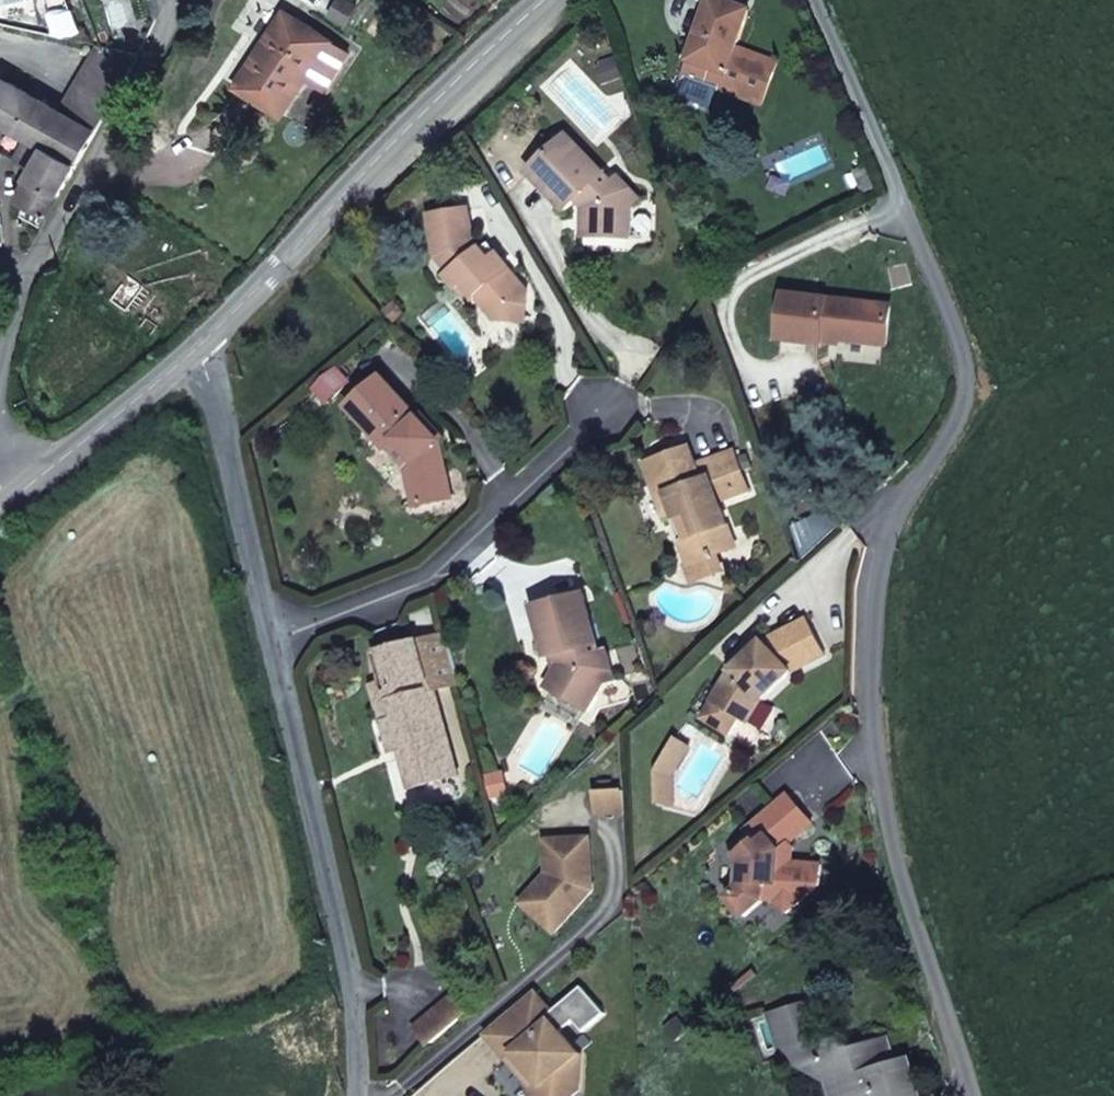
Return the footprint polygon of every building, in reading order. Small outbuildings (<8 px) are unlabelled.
[(348,0),(341,0),(332,15),(345,23),(356,5),(348,0)] [(720,0),(711,0),(690,62),(685,76),(763,104),(778,62),(737,48),(750,10),(720,0)] [(48,18),(54,34),(94,44),(86,27),(80,29),(72,9),(48,18)] [(331,40),(287,11),(238,84),(282,113),(306,78),(331,40)] [(351,53),(331,40),(306,78),(326,91),(351,53)] [(100,45),(62,112),(10,82),(0,99),(0,120),(29,136),(16,161),(36,172),(20,200),(48,217),(95,132),(139,54),(100,45)] [(605,174),(568,136),(534,169),(555,191),(551,195),(566,211),(578,200),(585,208),(584,237),(630,238),(631,220),(624,213),(640,198),(620,177),(606,189),(598,180),(605,174)] [(878,194),(866,166),(855,171),(860,182),(867,198),(878,194)] [(555,191),(534,169),(530,172),(551,195),(555,191)] [(482,251),(473,241),(469,209),(432,216),(438,257),(453,273),(448,277),(458,290),(465,285),(475,297),(477,297),(495,319),(509,320),(509,308),(515,303),(527,304),(528,292),(509,270),(510,269),(499,255),(492,261),(482,251)] [(499,255),(490,244),(482,251),(492,261),(499,255)] [(128,277),(111,300),(126,311),(143,288),(128,277)] [(475,297),(465,285),(458,290),(469,303),(475,297)] [(891,307),(784,296),(780,339),(823,344),(824,338),(887,345),(891,307)] [(525,321),(527,304),(515,303),(509,308),(509,320),(525,321)] [(427,427),(419,418),(381,377),(348,407),(386,449),(396,440),(416,462),(408,469),(416,508),(453,500),(440,442),(443,440),(430,425),(427,427)] [(430,425),(422,416),(419,418),(427,427),(430,425)] [(695,466),(688,448),(652,461),(660,482),(662,481),(677,518),(672,520),(689,564),(726,550),(723,541),(732,537),(719,502),(748,491),(733,451),(703,463),(708,478),(701,481),(695,466)] [(677,518),(662,481),(660,482),(652,461),(647,464),(669,521),(672,520),(677,518)] [(708,478),(703,463),(695,466),(701,481),(708,478)] [(736,547),(732,537),(723,541),(726,550),(736,547)] [(738,585),(727,583),(725,591),(735,594),(738,585)] [(597,643),(583,594),(539,606),(545,626),(539,628),(547,657),(553,655),(558,654),(561,664),(557,672),(548,688),(587,711),(596,696),(593,685),(604,682),(614,679),(607,652),(600,654),(591,657),(588,646),(597,643)] [(545,626),(539,606),(534,607),(539,628),(545,626)] [(826,655),(807,618),(764,640),(743,661),(732,671),(703,719),(729,735),(740,717),(754,695),(763,700),(793,671),(826,655)] [(449,633),(380,652),(391,692),(432,680),(435,689),(436,689),(462,682),(449,633)] [(600,654),(597,643),(588,646),(591,657),(600,654)] [(732,671),(743,661),(739,657),(728,667),(732,671)] [(432,680),(391,692),(388,681),(378,685),(388,722),(397,720),(391,701),(435,689),(432,680)] [(596,696),(604,682),(593,685),(596,696)] [(455,762),(436,689),(435,689),(391,701),(397,720),(388,722),(385,723),(394,752),(399,751),(416,747),(418,754),(412,756),(420,785),(441,780),(437,767),(455,762)] [(749,723),(763,700),(754,695),(740,717),(749,723)] [(677,774),(694,746),(680,737),(660,770),(677,774)] [(420,785),(412,756),(418,754),(416,747),(399,751),(409,789),(420,785)] [(459,775),(455,762),(437,767),(441,780),(459,775)] [(677,774),(660,770),(660,802),(677,805),(677,774)] [(487,778),(493,799),(509,795),(503,774),(487,778)] [(625,813),(623,790),(596,792),(597,814),(625,813)] [(787,912),(820,884),(822,864),(793,862),(794,847),(790,842),(813,823),(789,794),(747,831),(750,835),(732,851),(742,863),(740,888),(728,898),(746,918),(765,901),(777,901),(787,912)] [(590,837),(546,840),(548,874),(539,884),(521,903),(554,933),(593,889),(590,837)] [(534,991),(486,1033),(509,1060),(515,1054),(542,1086),(541,1095),(573,1095),(579,1091),(582,1056),(552,1023),(558,1018),(534,991)] [(835,1006),(831,995),(818,999),(825,1021),(835,1006)] [(467,1013),(452,996),(414,1029),(429,1046),(467,1013)] [(825,1021),(818,999),(766,1014),(780,1058),(805,1050),(831,1041),(825,1021)] [(899,1061),(891,1036),(884,1038),(891,1063),(899,1061)] [(884,1038),(853,1047),(837,1039),(805,1050),(809,1062),(840,1078),(846,1095),(916,1095),(905,1059),(899,1061),(891,1063),(884,1038)] [(840,1078),(809,1062),(805,1050),(780,1058),(779,1058),(826,1083),(830,1095),(846,1095),(840,1078)] [(509,1060),(533,1089),(533,1095),(541,1095),(542,1086),(515,1054),(509,1060)] [(913,1056),(905,1059),(916,1095),(925,1095),(913,1056)]
